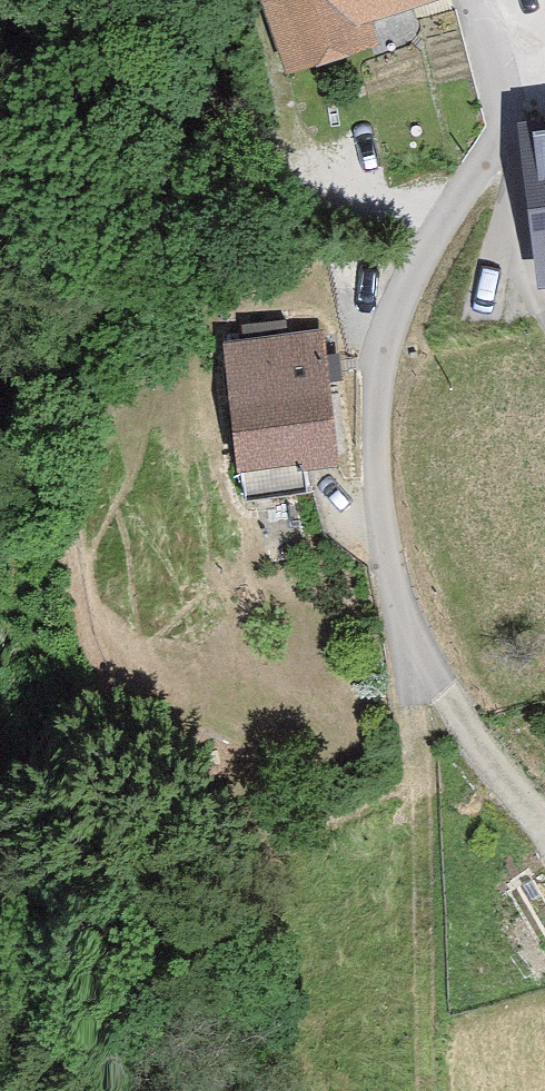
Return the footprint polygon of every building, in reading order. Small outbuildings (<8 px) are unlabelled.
[(367,24),(360,2),(366,0),(271,0),(287,50),(367,24)] [(535,126),(544,201),(544,125),(535,126)] [(306,453),(338,450),(328,338),(229,347),(243,493),(310,487),(306,453)]
